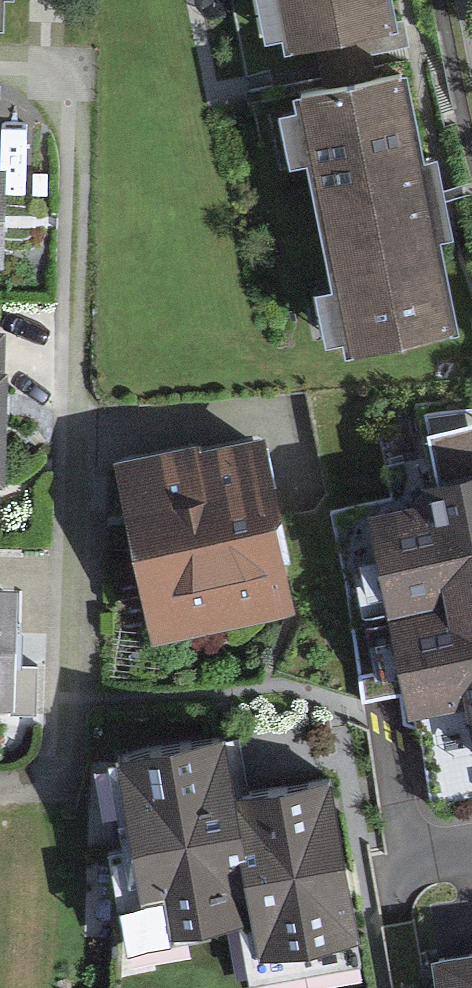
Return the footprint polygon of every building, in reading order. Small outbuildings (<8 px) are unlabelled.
[(34,30),(34,0),(0,0),(0,30),(34,30)] [(292,57),(417,35),(411,0),(281,0),(292,57)] [(436,79),(305,104),(355,359),(471,336),(471,265),(436,79)] [(0,178),(0,270),(38,270),(37,178),(0,178)] [(0,342),(0,482),(26,483),(27,342),(0,342)] [(267,448),(129,478),(165,646),(304,616),(267,448)] [(355,546),(382,701),(464,702),(471,717),(471,534),(355,546)] [(0,578),(0,736),(37,737),(37,578),(0,578)] [(238,921),(253,983),(364,965),(331,768),(238,785),(226,726),(106,751),(124,941),(238,921)]
